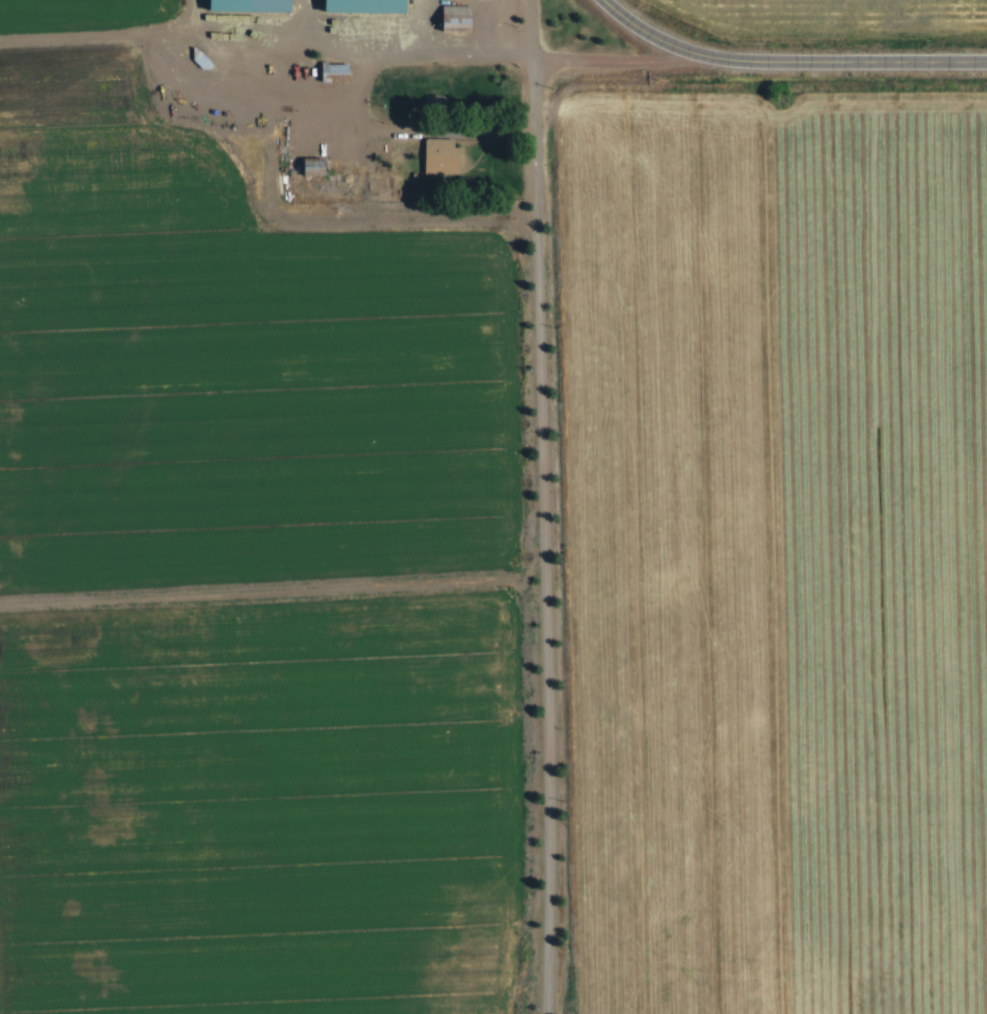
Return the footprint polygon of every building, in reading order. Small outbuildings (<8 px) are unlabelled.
[(219,11),(219,0),(300,0),(300,11),(219,11)] [(333,12),(333,0),(412,0),(412,13),(333,12)] [(481,5),(481,33),(454,32),(454,4),(481,5)] [(333,63),(333,84),(362,84),(362,63),(333,63)] [(434,138),(435,182),(470,182),(469,148),(464,148),(464,138),(434,138)] [(335,158),(335,176),(315,176),(315,158),(335,158)]
